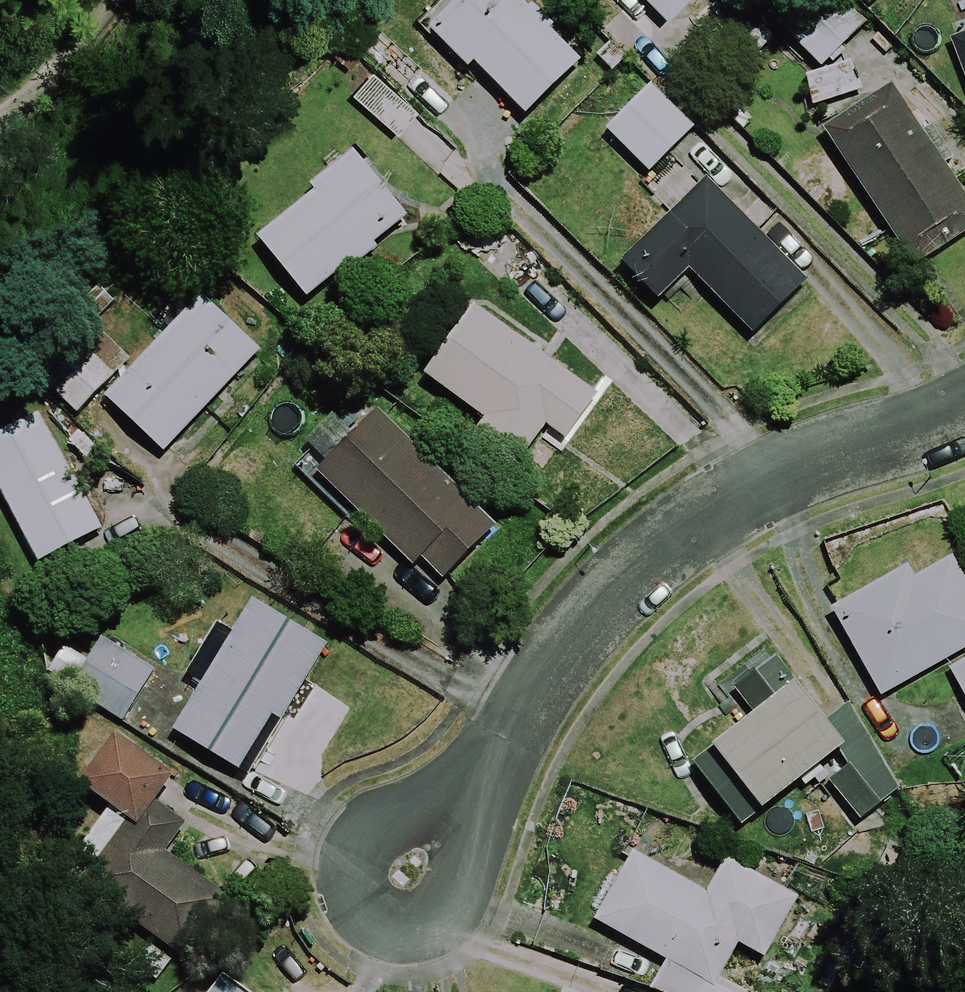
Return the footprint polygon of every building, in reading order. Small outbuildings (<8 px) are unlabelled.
[(516,0),(451,0),(427,25),(524,120),(580,63),(516,0)] [(664,24),(687,0),(639,0),(664,24)] [(778,28),(759,47),(802,89),(807,111),(863,98),(850,40),(864,25),(837,0),(783,0),(766,17),(778,28)] [(339,93),(393,141),(416,115),(435,132),(457,107),(362,23),(327,62),(349,82),(339,93)] [(691,132),(648,89),(604,132),(647,176),(691,132)] [(890,92),(823,136),(911,270),(964,234),(964,207),(890,92)] [(406,221),(347,148),(301,185),(310,196),(255,239),(305,301),(406,221)] [(801,284),(706,187),(622,268),(654,302),(687,270),(749,335),(801,284)] [(257,354),(197,299),(104,400),(163,455),(257,354)] [(597,398),(474,307),(423,376),(489,425),(477,442),(513,469),(544,428),(564,442),(597,398)] [(126,361),(84,320),(31,373),(73,414),(126,361)] [(494,527),(368,405),(305,469),(432,592),(494,527)] [(0,438),(0,496),(38,566),(102,531),(39,416),(0,438)] [(952,562),(909,584),(904,574),(833,612),(878,696),(964,650),(964,588),(952,562)] [(325,648),(251,605),(235,633),(216,622),(185,678),(203,688),(175,736),(249,778),(325,648)] [(730,719),(743,709),(751,720),(690,765),(720,806),(743,789),(759,812),(819,768),(858,821),(901,790),(781,627),(704,683),(730,719)] [(153,668),(100,639),(85,665),(58,649),(41,680),(122,725),(153,668)] [(946,670),(964,706),(964,660),(946,670)] [(182,774),(123,733),(87,782),(133,815),(146,825),(163,801),(182,774)] [(133,815),(83,886),(189,960),(235,896),(171,851),(192,822),(163,801),(146,825),(133,815)] [(629,855),(593,924),(664,961),(650,987),(660,991),(735,991),(736,990),(718,980),(735,946),(763,960),(795,900),(724,863),(707,896),(629,855)]
